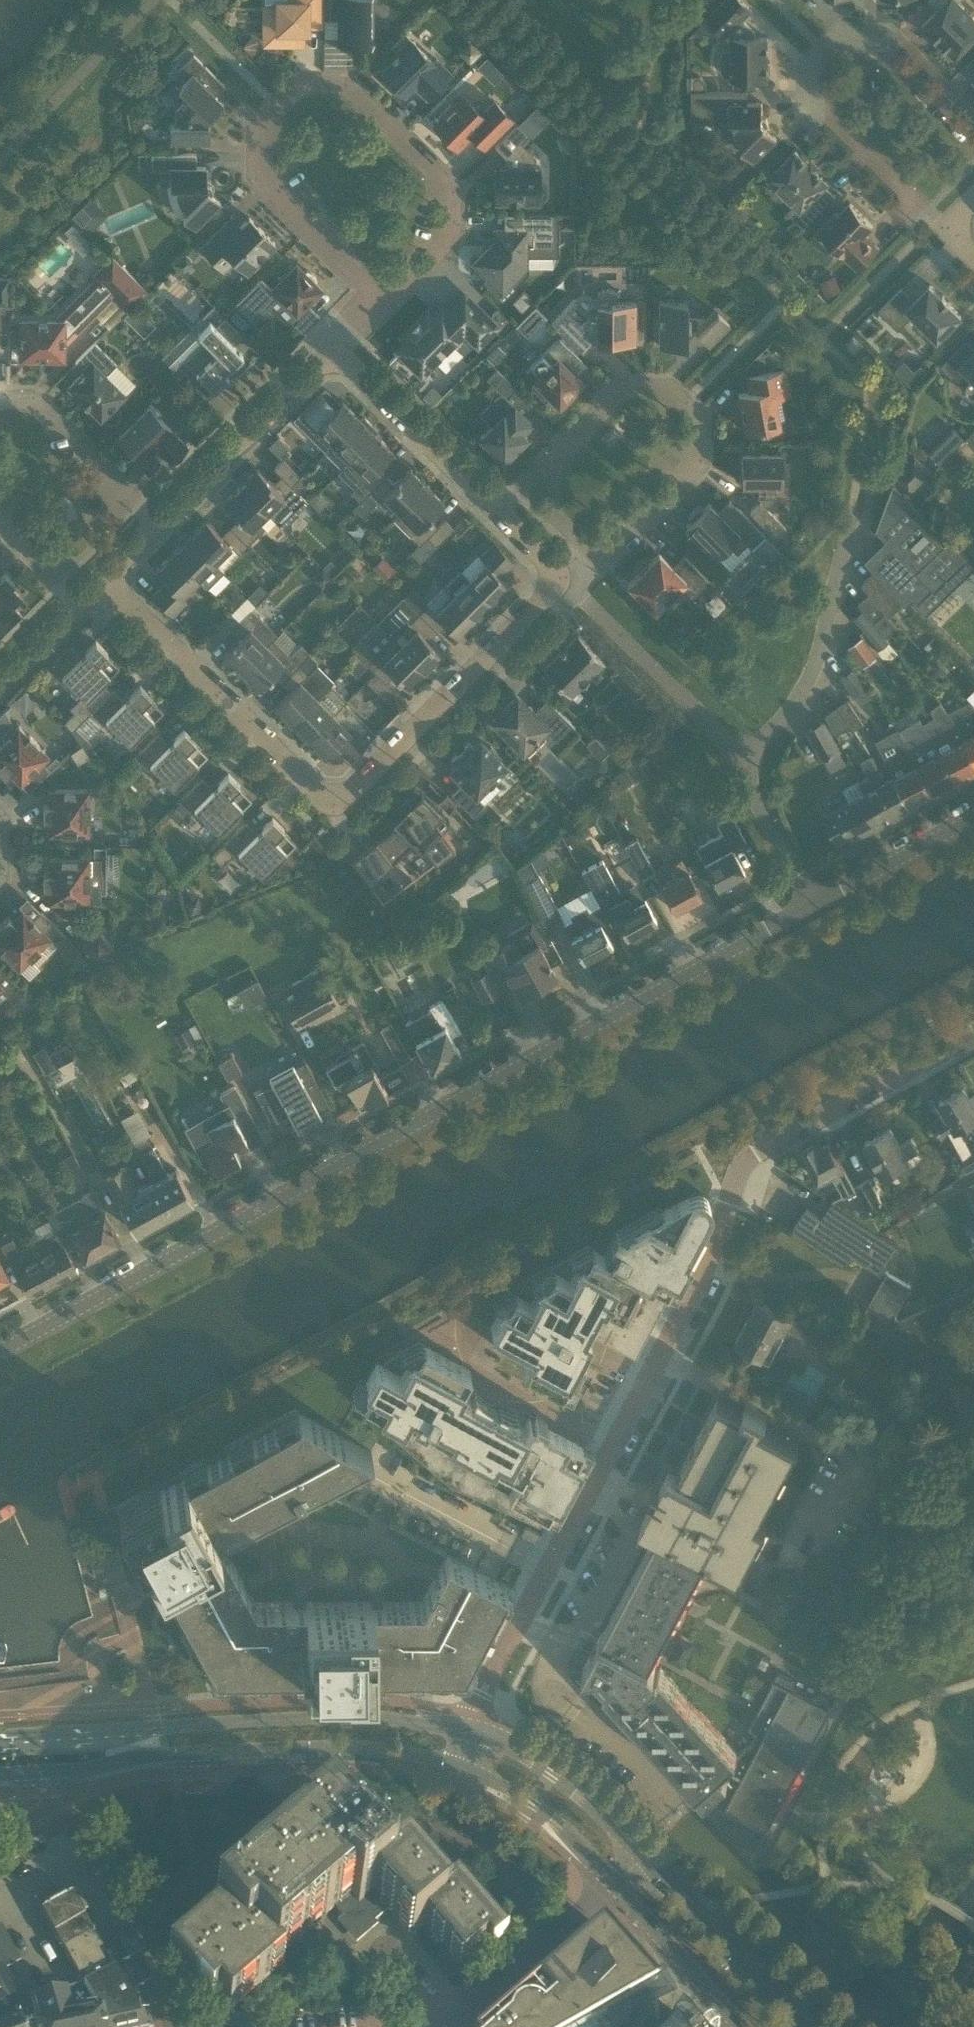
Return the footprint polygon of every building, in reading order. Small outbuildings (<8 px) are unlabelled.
[(266,43),(292,43),(292,42),(300,42),(300,38),(301,38),(301,30),(307,30),(307,24),(319,24),(319,0),(290,0),(290,1),(278,1),(278,12),(265,12),(265,43),(266,43)] [(337,36),(337,43),(377,43),(377,41),(369,41),(369,0),(323,0),(323,19),(337,18),(337,36)] [(732,75),(732,79),(768,79),(768,73),(770,73),(770,72),(768,72),(768,64),(770,64),(770,63),(768,63),(768,37),(755,37),(755,31),(743,19),(752,10),(742,0),(725,0),(707,18),(726,37),(729,34),(731,36),(731,50),(724,50),(723,53),(721,57),(721,60),(721,65),(721,67),(724,75),(732,75)] [(973,40),(973,16),(959,1),(960,0),(929,0),(938,9),(922,25),(943,46),(942,50),(950,57),(954,56),(956,58),(973,40)] [(427,98),(452,74),(437,59),(434,61),(413,40),(413,41),(406,34),(408,32),(406,31),(391,46),(399,54),(381,72),(403,94),(413,84),(427,98)] [(224,85),(193,54),(177,70),(185,78),(178,86),(186,95),(174,107),(174,124),(170,124),(170,141),(209,141),(209,117),(223,103),(214,95),(224,85)] [(695,120),(730,120),(734,120),(734,126),(735,130),(738,137),(740,141),(744,145),(742,148),(754,160),(777,137),(766,127),(768,123),(766,119),(762,117),(762,103),(748,102),(748,90),(695,90),(695,120)] [(471,134),(484,147),(512,120),(494,101),(485,111),(478,104),(475,108),(464,96),(453,107),(450,104),(438,116),(441,118),(434,125),(457,148),(471,134)] [(505,168),(496,168),(494,168),(494,200),(527,200),(532,205),(536,200),(540,200),(540,197),(544,192),(539,188),(540,168),(535,168),(535,156),(521,142),(529,134),(518,123),(494,146),(505,157),(505,168)] [(768,178),(787,197),(795,204),(788,211),(804,226),(824,206),(814,197),(829,183),(796,150),(768,178)] [(210,182),(206,181),(206,166),(196,166),(196,153),(151,153),(151,170),(170,170),(170,184),(175,184),(176,194),(180,203),(186,210),(182,214),(195,227),(220,201),(210,191),(212,187),(210,182)] [(78,212),(93,228),(109,214),(94,197),(78,212)] [(858,269),(874,252),(879,248),(865,233),(873,225),(851,202),(839,214),(836,211),(818,230),(843,255),(844,254),(858,269)] [(554,248),(554,214),(522,214),(522,230),(494,230),(494,242),(474,263),(502,291),(526,267),(526,248),(554,248)] [(560,216),(560,229),(572,229),(572,216),(560,216)] [(275,243),(253,221),(249,217),(241,226),(231,217),(201,247),(223,270),(235,259),(247,271),(250,268),(254,269),(260,263),(258,259),(275,243)] [(186,254),(175,265),(183,273),(194,262),(186,254)] [(127,310),(147,290),(113,256),(93,276),(96,279),(57,317),(57,321),(21,321),(21,357),(62,357),(62,342),(67,342),(113,296),(127,310)] [(302,332),(303,332),(319,315),(308,304),(322,290),(315,282),(317,280),(314,275),(312,272),(307,270),(304,272),(297,264),(272,289),(261,278),(235,303),(253,321),(277,296),(296,314),(290,320),(302,332)] [(835,274),(820,281),(826,296),(842,290),(835,274)] [(0,277),(0,305),(9,305),(9,277),(0,277)] [(950,332),(949,328),(961,315),(950,304),(951,302),(943,294),(942,296),(930,284),(914,300),(902,287),(879,310),(898,329),(913,314),(938,338),(940,337),(944,338),(950,332)] [(587,310),(575,298),(551,321),(582,352),(593,341),(597,342),(597,345),(612,345),(612,342),(634,342),(635,302),(617,302),(617,293),(613,290),(610,289),(607,288),(603,289),(600,290),(597,292),(597,306),(591,306),(587,310)] [(422,375),(453,343),(464,332),(478,345),(496,326),(466,295),(448,313),(443,308),(431,321),(428,317),(419,317),(409,328),(409,337),(412,340),(400,352),(422,375)] [(711,320),(706,315),(687,315),(687,300),(659,300),(659,315),(654,315),(654,335),(659,335),(659,345),(687,345),(687,332),(695,332),(697,334),(708,345),(729,324),(718,313),(711,320)] [(529,330),(544,314),(535,305),(519,320),(529,330)] [(204,339),(174,368),(187,381),(196,372),(214,389),(228,375),(225,372),(243,354),(233,344),(242,334),(225,317),(216,327),(210,321),(198,333),(204,339)] [(845,344),(856,354),(864,345),(854,335),(845,344)] [(582,381),(577,376),(571,371),(582,360),(559,337),(542,354),(542,353),(531,364),(532,365),(526,371),(537,382),(532,387),(545,400),(550,395),(559,404),(565,398),(569,401),(579,391),(575,387),(582,381)] [(106,375),(116,364),(95,342),(75,362),(84,371),(68,387),(81,399),(79,401),(80,402),(82,400),(87,406),(86,407),(87,408),(88,406),(101,419),(105,415),(106,416),(113,409),(112,408),(125,394),(106,375)] [(499,342),(485,356),(494,364),(507,351),(499,342)] [(954,374),(958,370),(968,381),(966,386),(967,392),(971,396),(973,397),(973,353),(964,344),(943,365),(953,375),(954,374)] [(506,398),(516,388),(497,368),(487,378),(500,392),(506,398)] [(783,370),(747,377),(750,392),(738,394),(745,430),(761,427),(762,434),(779,431),(778,425),(779,424),(774,397),(788,395),(783,370)] [(179,398),(186,411),(201,403),(194,390),(179,398)] [(480,436),(486,443),(503,459),(505,457),(509,456),(512,455),(514,452),(516,450),(517,446),(527,436),(522,431),(531,422),(514,405),(506,398),(500,392),(479,412),(492,425),(480,436)] [(325,451),(359,417),(342,400),(335,407),(326,399),(308,416),(310,418),(301,427),(325,451)] [(187,446),(186,445),(171,430),(172,430),(149,407),(118,437),(141,460),(156,446),(171,462),(187,446)] [(342,467),(375,434),(359,417),(325,451),(342,467)] [(950,428),(927,451),(938,462),(961,439),(950,428)] [(966,438),(973,447),(973,430),(966,438)] [(375,434),(342,467),(338,471),(354,487),(351,490),(361,500),(386,475),(377,466),(392,451),(375,434)] [(781,496),(781,453),(742,453),(742,483),(758,483),(758,496),(759,496),(759,501),(749,511),(775,537),(785,527),(767,508),(774,501),(774,496),(781,496)] [(273,467),(281,475),(291,485),(300,476),(282,458),(273,467)] [(920,461),(910,471),(905,466),(895,476),(910,491),(930,471),(920,461)] [(257,468),(240,485),(267,512),(273,518),(299,493),(291,485),(281,475),(272,484),(257,468)] [(386,475),(361,500),(356,505),(362,511),(368,505),(367,503),(372,498),(385,510),(391,504),(400,512),(427,485),(410,468),(394,483),(386,475)] [(917,572),(949,540),(894,483),(876,530),(917,572)] [(258,520),(267,512),(240,485),(223,502),(239,518),(230,527),(248,544),(265,527),(258,520)] [(427,537),(437,526),(428,518),(444,502),(427,485),(400,512),(393,518),(419,544),(427,537)] [(723,518),(717,512),(709,503),(704,508),(700,504),(687,517),(691,521),(686,526),(716,555),(727,544),(737,553),(747,543),(751,548),(765,535),(736,505),(723,518)] [(437,526),(427,537),(436,545),(454,527),(445,518),(437,526)] [(239,553),(248,544),(230,527),(221,535),(206,519),(189,536),(214,562),(231,545),(239,553)] [(222,569),(214,562),(189,536),(172,553),(198,578),(206,586),(222,569)] [(427,537),(419,544),(410,554),(420,562),(436,545),(427,537)] [(966,558),(949,540),(917,572),(933,588),(934,587),(935,588),(966,558)] [(469,579),(494,604),(511,587),(500,576),(514,561),(494,542),(479,557),(485,563),(469,579)] [(181,595),(198,578),(172,553),(155,570),(167,581),(152,595),(172,615),(187,601),(181,595)] [(681,585),(692,596),(708,580),(684,556),(673,567),(659,553),(647,564),(646,563),(644,565),(645,566),(641,571),(639,569),(637,571),(639,573),(627,584),(655,611),(681,585)] [(452,595),(478,620),(494,604),(469,579),(460,570),(444,587),(452,595)] [(0,576),(0,637),(22,615),(12,606),(21,597),(10,587),(15,582),(4,572),(0,576)] [(862,584),(870,593),(889,616),(903,603),(874,572),(862,584)] [(944,598),(935,588),(934,587),(933,588),(917,604),(927,615),(944,598)] [(706,603),(705,605),(715,615),(727,603),(715,592),(705,602),(706,603)] [(858,603),(863,609),(887,636),(898,627),(889,616),(870,593),(858,603)] [(428,604),(419,613),(437,631),(446,622),(461,637),(478,620),(452,595),(436,612),(428,604)] [(251,609),(240,620),(240,621),(230,631),(238,639),(223,655),(240,672),(273,638),(277,634),(251,609)] [(887,636),(863,609),(854,617),(881,649),(890,641),(887,636)] [(213,630),(222,639),(230,631),(240,621),(240,620),(231,612),(213,630)] [(428,640),(437,631),(419,613),(402,630),(408,636),(400,645),(427,672),(444,655),(428,640)] [(566,690),(560,695),(575,710),(578,707),(580,709),(592,697),(590,695),(593,692),(582,681),(604,660),(578,634),(544,668),(566,690)] [(272,673),(281,682),(299,664),(308,655),(299,645),(289,655),(273,638),(240,672),(257,689),(272,673)] [(850,645),(865,665),(875,658),(861,638),(850,645)] [(386,682),(394,673),(410,689),(427,672),(400,645),(393,639),(377,655),(361,640),(352,649),(375,672),(386,682)] [(70,707),(74,711),(82,720),(90,712),(110,692),(102,683),(119,666),(106,653),(107,652),(96,641),(81,656),(69,644),(46,667),(59,680),(62,676),(82,695),(70,707)] [(621,661),(610,672),(634,697),(646,685),(621,661)] [(274,706),(291,723),(317,698),(316,697),(333,681),(317,664),(308,673),(299,664),(281,682),(290,691),(274,706)] [(869,688),(855,667),(841,677),(855,698),(869,688)] [(394,690),(386,682),(375,672),(367,681),(384,699),(394,690)] [(114,689),(110,692),(90,712),(103,724),(106,720),(130,743),(163,710),(151,697),(152,696),(140,685),(125,700),(114,689)] [(508,712),(497,723),(523,748),(540,731),(555,746),(574,727),(547,699),(534,712),(517,694),(504,708),(508,712)] [(291,723),(308,739),(333,714),(317,698),(291,723)] [(848,699),(839,706),(854,729),(864,722),(848,699)] [(957,724),(973,756),(973,707),(969,700),(948,712),(957,724)] [(941,751),(957,780),(973,771),(973,756),(957,724),(948,712),(940,701),(931,708),(935,715),(923,722),(941,751)] [(333,714),(308,739),(325,756),(336,745),(350,759),(370,740),(362,732),(366,727),(351,712),(353,711),(344,702),(333,714)] [(0,763),(0,771),(6,777),(10,773),(21,783),(49,756),(39,745),(39,744),(29,734),(28,735),(18,724),(15,727),(6,710),(11,705),(10,704),(0,714),(0,763)] [(82,720),(74,711),(64,722),(72,730),(82,720)] [(598,718),(589,727),(601,740),(611,731),(598,718)] [(839,749),(824,721),(808,730),(824,757),(839,749)] [(934,793),(957,780),(941,751),(923,722),(912,733),(903,738),(909,749),(934,793)] [(75,727),(72,730),(80,742),(82,745),(87,739),(75,727)] [(174,787),(207,754),(195,741),(196,741),(184,729),(169,744),(158,733),(135,756),(147,768),(151,764),(174,787)] [(609,750),(595,736),(586,744),(600,758),(609,750)] [(881,750),(890,767),(895,776),(910,805),(934,793),(909,749),(903,738),(881,750)] [(477,796),(507,766),(500,759),(502,757),(490,746),(488,748),(481,740),(474,747),(469,742),(452,759),(457,764),(450,771),(462,783),(451,793),(473,815),(484,803),(477,796)] [(81,745),(70,753),(78,764),(89,756),(81,745)] [(866,792),(882,821),(897,812),(881,784),(882,783),(876,773),(881,771),(880,769),(872,755),(862,760),(870,775),(858,781),(865,792),(866,792)] [(881,769),(880,769),(881,771),(876,773),(882,783),(881,784),(897,812),(910,805),(895,776),(887,780),(881,769)] [(179,800),(180,801),(170,811),(179,821),(189,811),(191,812),(195,808),(218,832),(252,798),(239,786),(240,785),(228,773),(213,788),(202,777),(179,800)] [(837,808),(837,809),(825,816),(839,841),(851,834),(853,837),(882,821),(866,792),(865,792),(858,781),(845,788),(851,800),(837,808)] [(49,789),(49,804),(43,804),(43,818),(49,818),(49,833),(88,833),(89,819),(90,819),(90,804),(89,804),(89,789),(49,789)] [(410,815),(397,825),(351,860),(370,885),(418,838),(436,862),(455,847),(441,828),(449,820),(420,791),(403,808),(410,815)] [(721,832),(695,847),(717,887),(745,872),(732,849),(746,842),(731,813),(716,822),(721,832)] [(246,821),(223,844),(212,855),(221,864),(232,853),(235,856),(239,852),(262,876),(296,842),(283,830),(284,829),(272,817),(257,832),(246,821)] [(583,838),(574,827),(563,836),(573,847),(583,838)] [(624,844),(631,856),(643,879),(655,872),(636,837),(624,844)] [(102,887),(102,873),(100,873),(101,858),(49,858),(49,872),(43,872),(43,887),(49,887),(49,902),(100,902),(101,887),(102,887)] [(661,885),(674,910),(701,896),(688,870),(687,871),(680,858),(671,863),(678,876),(661,885)] [(560,912),(538,873),(522,882),(544,921),(560,912)] [(600,905),(608,920),(615,916),(627,936),(656,920),(645,899),(643,900),(636,888),(622,896),(611,876),(591,887),(600,905)] [(198,895),(184,901),(190,915),(203,909),(198,895)] [(457,897),(437,900),(440,920),(460,917),(457,897)] [(612,927),(608,920),(600,905),(589,911),(586,906),(570,914),(573,920),(564,925),(572,939),(571,939),(583,960),(612,944),(605,931),(612,927)] [(12,919),(8,915),(0,923),(0,928),(2,930),(0,931),(0,949),(19,968),(30,958),(31,959),(41,948),(40,948),(50,938),(56,944),(56,943),(65,935),(41,910),(32,919),(22,909),(12,919)] [(514,986),(519,995),(555,975),(541,949),(545,946),(532,921),(507,935),(511,942),(483,957),(502,992),(514,986)] [(113,947),(98,932),(82,947),(98,963),(113,947)] [(65,935),(56,943),(71,958),(79,949),(65,935)] [(1,986),(9,995),(19,985),(0,966),(0,988),(1,986)] [(282,1001),(291,1016),(296,1025),(338,1002),(319,969),(291,985),(296,993),(282,1001)] [(267,996),(257,979),(245,985),(245,987),(254,1003),(259,1000),(267,996)] [(444,1001),(439,1000),(430,1006),(431,1008),(405,1023),(431,1069),(460,1053),(451,1036),(460,1030),(444,1001)] [(381,1030),(389,1045),(400,1039),(392,1024),(381,1030)] [(187,1028),(175,1034),(182,1048),(194,1041),(187,1028)] [(371,1063),(374,1061),(365,1043),(354,1049),(352,1045),(335,1054),(338,1058),(324,1066),(334,1083),(345,1078),(359,1104),(386,1089),(388,1093),(410,1081),(401,1065),(379,1077),(371,1063)] [(232,1053),(218,1061),(227,1079),(241,1071),(232,1053)] [(47,1054),(36,1060),(43,1073),(54,1067),(47,1054)] [(321,1115),(319,1112),(330,1106),(305,1060),(294,1066),(292,1063),(269,1075),(271,1079),(253,1089),(270,1120),(288,1110),(290,1114),(297,1128),(321,1115)] [(240,1127),(253,1120),(234,1084),(221,1092),(229,1106),(188,1128),(181,1116),(180,1116),(198,1149),(203,1147),(217,1171),(240,1159),(234,1148),(235,1144),(246,1138),(240,1127)] [(970,1121),(973,1128),(973,1101),(972,1102),(963,1087),(952,1094),(951,1093),(942,1098),(942,1099),(940,1100),(947,1113),(934,1120),(943,1136),(970,1121)] [(907,1159),(906,1156),(918,1150),(911,1137),(899,1144),(890,1128),(887,1129),(886,1127),(876,1132),(877,1135),(865,1141),(883,1173),(907,1159)] [(134,1142),(155,1180),(173,1211),(194,1200),(176,1168),(167,1173),(152,1146),(146,1136),(134,1142)] [(879,1229),(867,1208),(855,1185),(829,1138),(821,1142),(818,1137),(800,1147),(819,1181),(838,1171),(840,1175),(835,1178),(844,1194),(833,1200),(841,1207),(878,1230),(879,1229)] [(287,1155),(287,1145),(285,1141),(268,1151),(270,1155),(278,1160),(287,1155)] [(957,1158),(965,1172),(973,1167),(973,1148),(957,1158)] [(73,1154),(60,1160),(66,1171),(78,1164),(73,1154)] [(173,1211),(155,1180),(137,1190),(122,1163),(103,1174),(135,1232),(173,1211)] [(855,1185),(867,1208),(882,1201),(869,1178),(855,1185)] [(63,1223),(83,1259),(84,1261),(86,1259),(89,1261),(97,1257),(98,1253),(120,1240),(92,1189),(78,1197),(80,1202),(70,1207),(75,1216),(63,1223)] [(709,1203),(708,1199),(706,1196),(703,1193),(699,1192),(695,1192),(691,1194),(688,1195),(622,1232),(616,1229),(603,1253),(588,1245),(469,1310),(469,1311),(531,1344),(527,1352),(528,1352),(522,1364),(560,1384),(567,1371),(572,1374),(582,1353),(577,1350),(585,1335),(579,1332),(581,1328),(635,1357),(672,1289),(667,1286),(672,1276),(677,1278),(689,1256),(679,1251),(702,1208),(707,1210),(709,1207),(709,1203)] [(852,1252),(881,1271),(897,1243),(878,1230),(841,1207),(833,1200),(831,1202),(821,1217),(807,1208),(793,1229),(846,1263),(852,1252)] [(63,1223),(61,1218),(52,1223),(55,1229),(28,1243),(36,1257),(33,1259),(39,1271),(44,1268),(52,1283),(78,1269),(75,1264),(83,1259),(63,1223)] [(33,1259),(26,1263),(12,1237),(10,1239),(7,1233),(0,1237),(0,1238),(3,1243),(1,1244),(29,1296),(52,1283),(44,1268),(39,1271),(33,1259)] [(887,1273),(864,1312),(889,1327),(896,1314),(911,1287),(887,1273)] [(899,1321),(896,1314),(889,1327),(882,1339),(902,1350),(917,1325),(937,1336),(942,1326),(940,1322),(950,1317),(951,1319),(973,1308),(973,1286),(899,1321)] [(768,1359),(783,1331),(785,1327),(816,1344),(826,1326),(788,1305),(785,1311),(759,1297),(736,1341),(768,1359)] [(558,1502),(580,1459),(576,1457),(582,1444),(544,1423),(546,1420),(535,1414),(533,1418),(461,1379),(468,1366),(420,1340),(403,1348),(385,1359),(382,1363),(377,1360),(354,1403),(425,1463),(436,1472),(449,1484),(539,1525),(553,1499),(558,1502)] [(759,1517),(799,1440),(768,1424),(771,1417),(745,1404),(742,1410),(718,1397),(678,1473),(670,1469),(642,1522),(657,1530),(603,1632),(602,1632),(584,1666),(578,1667),(600,1691),(605,1686),(698,1789),(698,1788),(706,1796),(709,1799),(712,1803),(713,1805),(715,1810),(717,1814),(718,1819),(723,1828),(729,1835),(737,1841),(747,1845),(758,1846),(760,1845),(763,1844),(765,1843),(768,1838),(768,1833),(767,1830),(806,1756),(803,1755),(804,1753),(807,1755),(811,1747),(819,1740),(826,1732),(829,1722),(830,1711),(829,1708),(829,1706),(828,1704),(828,1701),(827,1699),(825,1698),(823,1696),(821,1695),(818,1695),(816,1696),(814,1697),(812,1698),(791,1687),(795,1680),(779,1672),(775,1679),(773,1678),(772,1679),(774,1680),(749,1727),(758,1732),(750,1745),(749,1744),(739,1753),(660,1666),(659,1667),(651,1658),(705,1556),(712,1559),(709,1566),(736,1581),(768,1521),(759,1517)] [(230,1555),(220,1536),(219,1534),(286,1498),(286,1499),(297,1493),(296,1492),(313,1483),(371,1451),(299,1413),(297,1414),(301,1422),(281,1433),(277,1425),(251,1439),(256,1447),(236,1458),(231,1450),(206,1464),(210,1472),(190,1483),(186,1475),(137,1502),(143,1513),(132,1519),(158,1567),(147,1574),(158,1594),(169,1588),(183,1613),(191,1609),(202,1629),(194,1633),(208,1659),(209,1658),(215,1668),(227,1668),(227,1669),(256,1669),(255,1660),(265,1660),(266,1669),(295,1669),(294,1660),(304,1659),(305,1669),(334,1668),(333,1659),(343,1659),(344,1668),(372,1668),(372,1659),(382,1659),(382,1668),(412,1668),(411,1658),(421,1658),(422,1668),(450,1667),(450,1666),(462,1666),(467,1656),(469,1656),(482,1630),(474,1626),(478,1617),(487,1622),(500,1596),(492,1592),(496,1583),(505,1587),(506,1584),(446,1553),(439,1566),(438,1566),(432,1576),(433,1577),(421,1600),(383,1600),(383,1599),(371,1599),(371,1600),(305,1601),(305,1600),(293,1600),(293,1601),(254,1601),(248,1590),(249,1590),(243,1579),(242,1580),(229,1555),(230,1555)] [(535,1541),(536,1539),(539,1533),(526,1526),(521,1535),(535,1541)] [(194,1983),(198,1988),(211,2002),(212,2002),(211,2001),(218,1996),(229,2009),(240,2000),(238,1998),(249,1989),(251,1991),(271,1973),(269,1971),(279,1962),(281,1964),(283,1963),(278,1957),(288,1948),(286,1946),(296,1938),(297,1940),(308,1930),(307,1928),(317,1919),(319,1921),(335,1907),(343,1917),(339,1920),(340,1921),(343,1919),(357,1935),(373,1922),(374,1923),(389,1910),(411,1936),(425,1924),(462,1967),(495,1939),(456,1894),(443,1906),(405,1863),(392,1875),(368,1847),(365,1849),(356,1838),(358,1836),(341,1816),(339,1818),(330,1807),(332,1806),(330,1804),(302,1828),(306,1833),(302,1836),(300,1834),(289,1843),(291,1846),(281,1855),(279,1853),(259,1870),(261,1872),(250,1881),(248,1879),(228,1896),(230,1898),(219,1907),(217,1905),(216,1907),(221,1913),(212,1921),(214,1923),(203,1932),(201,1930),(181,1947),(183,1949),(172,1958),(171,1956),(169,1958),(192,1985),(194,1983)] [(153,2026),(145,1992),(139,1980),(149,1974),(141,1959),(144,1957),(135,1941),(121,1948),(124,1952),(108,1960),(69,1889),(38,1906),(64,1952),(65,1951),(84,1986),(35,2001),(37,2008),(18,2013),(21,2021),(23,2026),(152,2026),(153,2026)] [(8,1971),(20,1964),(0,1928),(0,1975),(8,1971)] [(629,2026),(635,2004),(657,1991),(640,1971),(642,1961),(620,1936),(613,1941),(602,1928),(491,2026),(629,2026)] [(8,1971),(0,1975),(0,1980),(10,1999),(16,2010),(26,2004),(8,1971)] [(21,2021),(18,2013),(16,2010),(10,1999),(0,2003),(0,2026),(23,2026),(21,2021)] [(968,2025),(972,2020),(973,2018),(973,2015),(970,2018),(966,2024),(965,2026),(968,2026),(968,2025)] [(679,2017),(673,2026),(689,2026),(680,2016),(679,2017)]
